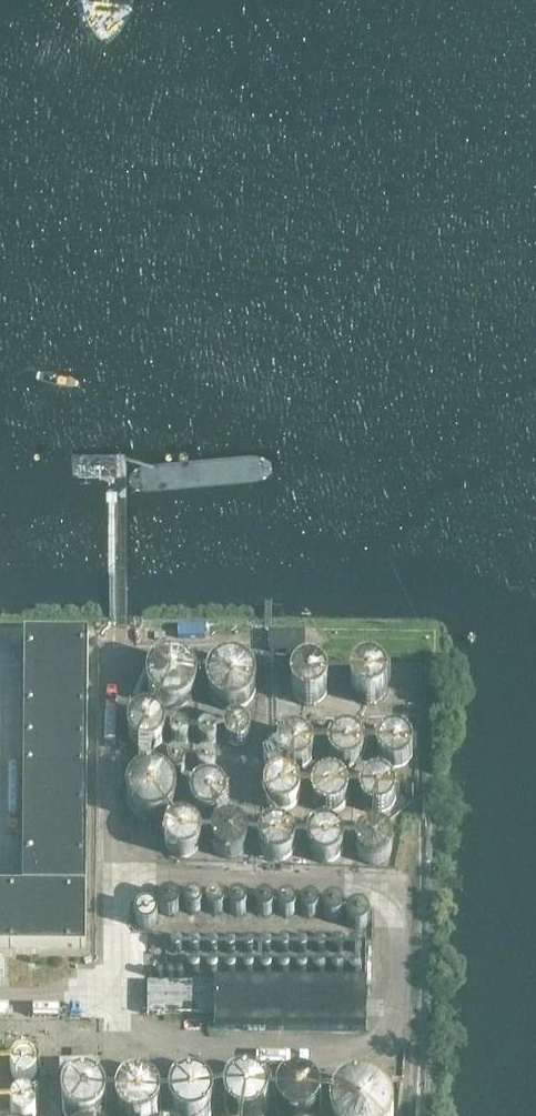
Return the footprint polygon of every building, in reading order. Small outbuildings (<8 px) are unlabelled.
[(116,495),(116,486),(107,486),(107,495),(116,495)] [(88,635),(25,635),(23,886),(0,886),(0,947),(85,947),(88,635)] [(197,688),(197,684),(196,677),(192,670),(189,666),(186,664),(181,661),(176,660),(171,659),(167,660),(162,662),(156,665),(152,669),(149,674),(147,680),(147,685),(148,693),(152,700),(155,704),(162,708),(167,709),(173,710),(178,709),(185,706),(189,702),(193,698),(195,694),(197,688)] [(257,685),(256,680),(253,673),(250,669),(247,666),(242,664),(234,662),(230,662),(225,662),(221,664),(217,667),(213,670),(210,674),(207,681),(207,686),(207,690),(208,695),(210,700),(213,704),(217,708),(223,711),(228,712),(232,712),(240,711),(245,708),(249,705),(253,701),(256,694),(257,690),(257,685)] [(382,673),(379,671),(372,668),(366,669),(363,669),(358,672),(354,676),(352,680),(351,683),(351,686),(351,691),(353,696),(355,699),(357,702),(361,704),(365,706),(368,706),(372,706),(375,706),(379,704),(383,701),(385,698),(387,693),(389,688),(388,683),(387,681),(385,677),(382,673)] [(322,674),(321,673),(316,670),(314,670),(308,669),(305,670),(299,672),(296,675),(293,679),(291,682),(291,685),(290,690),(291,693),(293,698),(295,700),(298,704),(302,706),(307,707),(314,707),(316,706),(320,704),(324,701),(327,695),(328,693),(329,689),(328,684),(327,682),(325,678),(322,674)] [(158,715),(154,713),(148,711),(142,712),(138,713),(133,717),(131,719),(128,726),(127,729),(127,734),(129,739),(132,743),(137,748),(141,750),(148,750),(153,749),(158,747),(160,745),(163,742),(164,740),(166,735),(166,730),(166,728),(164,723),(162,719),(158,715)] [(202,716),(201,715),(200,713),(198,713),(197,713),(195,713),(194,714),(193,715),(192,716),(192,717),(191,719),(192,721),(193,723),(194,723),(195,724),(197,724),(198,724),(199,724),(200,723),(202,722),(202,721),(203,719),(203,718),(202,717),(202,716)] [(215,717),(214,716),(213,714),(211,713),(209,713),(208,714),(206,715),(205,716),(205,717),(205,719),(205,720),(205,721),(206,722),(207,723),(208,724),(210,724),(212,724),(213,723),(214,722),(215,721),(215,719),(215,718),(215,717)] [(249,728),(247,725),(244,723),(241,721),(239,721),(236,721),(233,721),(231,722),(229,724),(228,725),(226,728),(225,730),(225,734),(226,738),(227,741),(229,743),(232,744),(234,745),(238,746),(241,745),(243,744),(246,743),(248,741),(249,738),(250,735),(250,732),(249,728)] [(188,734),(187,732),(185,730),(183,729),(180,728),(179,728),(177,728),(175,729),(173,730),(171,732),(171,733),(170,735),(170,737),(170,739),(171,741),(172,743),(173,744),(175,745),(177,746),(179,746),(181,746),(183,745),(185,744),(187,742),(188,741),(188,738),(188,735),(188,734)] [(214,731),(212,729),(209,729),(208,729),(206,729),(204,729),(202,731),(200,732),(199,735),(198,738),(199,741),(199,742),(201,744),(203,746),(205,747),(207,747),(209,747),(212,746),(214,745),(215,744),(216,742),(217,740),(217,738),(217,735),(216,733),(214,731)] [(409,740),(405,735),(399,733),(395,732),(392,732),(388,733),(383,736),(380,738),(378,742),(376,748),(375,751),(376,754),(377,759),(379,763),(385,767),(389,769),(396,770),(398,769),(402,768),(407,765),(410,761),(412,757),(413,752),(413,748),(412,744),(409,740)] [(362,743),(361,740),(356,736),(353,734),(350,733),(346,733),(342,733),(337,735),(333,738),(329,743),(328,746),(328,751),(328,754),(329,758),(332,762),(333,764),(337,767),(341,768),(343,769),(348,769),(351,768),(355,767),(359,764),(360,762),(363,758),(364,755),(364,751),(364,747),(362,743)] [(306,737),(304,736),(299,734),(294,734),(291,734),(287,736),(283,739),(281,740),(279,744),(278,747),(277,752),(277,755),(279,760),(280,762),(282,765),(286,768),(288,769),(292,770),(297,770),(301,769),(305,767),(307,766),(310,763),(312,760),(313,755),(313,751),(313,749),(312,744),(309,741),(306,737)] [(184,761),(183,760),(180,758),(178,757),(176,757),(174,757),(172,757),(169,759),(168,760),(167,762),(166,765),(166,767),(167,769),(168,772),(170,773),(171,774),(173,775),(175,775),(177,775),(180,774),(182,773),(183,772),(184,770),(185,768),(185,764),(184,761)] [(215,764),(214,761),(213,760),(212,759),(210,758),(208,757),(206,757),(205,757),(202,758),(199,760),(198,763),(197,766),(197,768),(198,770),(199,771),(200,773),(202,774),(204,775),(207,775),(209,775),(211,774),(212,773),(214,771),(215,768),(215,765),(215,764)] [(245,764),(243,761),(241,760),(238,759),(236,758),(232,759),(229,760),(227,761),(225,764),(224,766),(223,769),(223,773),(224,777),(227,780),(230,782),(232,783),(236,783),(239,782),(241,781),(244,780),(245,778),(247,774),(247,771),(247,769),(247,766),(245,764)] [(176,804),(177,796),(176,790),(174,786),(171,781),(167,777),(162,774),(156,772),(151,772),(145,772),(140,774),(135,778),(129,784),(128,788),(126,793),(126,797),(126,803),(128,809),(133,815),(137,819),(141,820),(146,822),(151,823),(156,822),(161,821),(166,818),(169,815),(173,811),(176,804)] [(296,781),(294,779),(290,777),(285,776),(280,776),(275,777),(272,779),(269,781),(266,785),(265,788),(264,791),(264,796),(264,799),(266,803),(268,807),(272,810),(276,812),(279,813),(285,813),(290,812),(294,810),(298,805),(300,801),(301,798),(301,794),(301,789),(299,785),(296,781)] [(348,788),(346,784),(342,780),(337,777),(331,776),(324,777),(320,779),(317,781),(314,784),(312,788),(311,791),(311,797),(311,800),(313,804),(316,808),(318,811),(322,813),(327,814),(329,815),(334,814),(338,813),(344,809),(347,805),(348,801),(349,799),(349,793),(348,788)] [(396,789),(393,785),(389,780),(385,778),(381,777),(376,777),(370,779),(367,781),(363,785),(361,789),(360,793),(360,797),(360,801),(362,806),(366,810),(370,813),(375,814),(380,815),(384,814),(388,812),(392,809),(393,807),(396,803),(397,799),(397,793),(396,789)] [(226,793),(223,789),(219,785),(216,784),(213,783),(209,782),(205,783),(202,784),(199,785),(195,788),(193,791),(191,795),(191,799),(190,802),(192,807),(194,811),(195,813),(200,817),(204,818),(209,819),(214,818),(216,818),(220,815),(223,812),(226,807),(227,805),(227,801),(227,797),(226,793)] [(195,827),(192,825),(187,823),(184,822),(180,823),(175,824),(172,826),(169,830),(167,833),(166,837),(165,841),(166,845),(168,850),(169,852),(174,855),(177,857),(180,858),(184,858),(186,858),(191,856),(195,853),(198,850),(199,848),(201,844),(201,839),(201,837),(199,833),(198,831),(195,827)] [(295,842),(294,838),(291,833),(289,830),(283,827),(277,825),(274,826),(270,826),(267,828),(264,830),(262,832),(259,836),(258,839),(258,843),(258,846),(258,850),(260,854),(262,857),(266,860),(270,862),(273,863),(278,863),(282,862),(285,861),(289,858),(292,854),(294,851),(295,848),(295,842)] [(345,847),(344,842),(343,837),(341,834),(337,831),(332,828),(329,827),(322,827),(319,828),(316,830),(313,832),(310,835),(308,840),(307,845),(307,848),(308,852),(311,857),(315,861),(319,863),(322,864),(326,865),(331,864),(334,863),(338,860),(340,858),(342,855),(344,852),(345,847)] [(389,837),(385,832),(380,830),(376,829),(372,829),(367,830),(362,833),(358,838),(356,842),(356,845),(356,850),(356,853),(358,858),(361,861),(365,864),(369,866),(373,866),(377,866),(381,865),(384,863),(388,860),(391,857),(392,852),(393,848),(393,846),(392,841),(389,837)] [(175,898),(172,896),(170,896),(168,896),(165,897),(163,898),(160,901),(159,904),(159,906),(159,908),(160,911),(161,913),(164,915),(165,916),(168,916),(170,916),(173,916),(175,915),(177,913),(179,910),(179,907),(179,904),(178,901),(177,900),(175,898)] [(191,897),(189,897),(187,898),(186,900),(184,902),(184,904),(184,906),(184,908),(185,910),(186,911),(187,913),(189,914),(191,914),(193,915),(195,914),(198,913),(199,913),(200,911),(202,909),(202,906),(202,903),(201,902),(200,900),(199,899),(197,897),(195,897),(194,896),(191,897)] [(213,897),(212,897),(210,899),(208,901),(207,902),(206,904),(206,906),(206,908),(207,910),(209,912),(211,914),(213,915),(215,915),(218,915),(220,914),(221,913),(223,911),(224,910),(224,907),(224,904),(224,903),(223,901),(222,900),(219,898),(217,897),(216,897),(213,897)] [(244,899),(241,898),(237,897),(236,897),(234,898),(232,900),(230,901),(229,903),(229,906),(229,908),(229,910),(230,912),(231,913),(234,915),(235,915),(238,916),(239,915),(242,915),(244,913),(245,912),(246,910),(247,908),(247,906),(246,903),(246,902),(244,899)] [(272,902),(270,900),(268,899),(265,898),(262,899),(261,899),(258,901),(257,903),(256,905),(255,908),(256,910),(256,912),(257,913),(259,915),(261,916),(263,916),(265,917),(268,916),(270,915),(271,913),(273,911),(273,909),(274,906),(273,904),(272,902)] [(296,904),(294,902),(292,901),(291,900),(290,899),(288,899),(285,899),(282,900),(281,902),(279,904),(278,906),(278,910),(279,912),(281,914),(282,916),(285,917),(287,917),(289,917),(291,916),(292,916),(294,914),(295,912),(296,910),(296,907),(296,904)] [(316,902),(314,901),(312,900),(310,899),(309,899),(306,900),(304,902),(302,903),(301,905),(300,907),(300,909),(301,912),(302,913),(303,915),(305,916),(307,917),(309,918),(311,918),(313,917),(315,916),(317,914),(318,912),(319,910),(319,908),(318,905),(317,903),(316,902)] [(337,901),(334,900),(331,901),(329,901),(327,903),(325,905),(324,908),(323,909),(323,911),(323,913),(325,917),(327,918),(329,920),(331,921),(334,921),(337,920),(339,919),(341,918),(342,916),(343,913),(344,911),(343,908),(342,906),(341,904),(339,902),(337,901)] [(157,915),(156,912),(154,911),(152,909),(149,908),(146,907),(142,908),(141,908),(138,911),(137,912),(135,915),(135,918),(135,921),(136,924),(138,926),(140,928),(143,929),(144,930),(147,930),(150,929),(152,928),(154,926),(155,925),(156,923),(157,921),(157,917),(157,915)] [(364,909),(363,909),(360,908),(358,908),(356,908),(353,909),(350,912),(348,915),(347,916),(347,919),(348,922),(349,925),(351,928),(354,929),(356,930),(359,930),(361,930),(364,928),(366,927),(368,924),(369,921),(369,918),(369,916),(368,913),(366,911),(364,909)] [(358,941),(357,941),(356,940),(354,941),(352,942),(351,942),(350,944),(349,947),(350,948),(350,949),(351,950),(352,951),(353,952),(355,952),(356,952),(358,952),(359,951),(360,951),(361,949),(361,948),(361,946),(361,944),(360,943),(360,942),(358,941)] [(177,941),(175,941),(174,942),(173,942),(171,944),(171,945),(170,947),(170,948),(171,950),(171,951),(173,952),(175,953),(176,953),(177,953),(179,953),(180,952),(181,951),(182,950),(182,949),(182,946),(182,945),(181,944),(180,942),(179,942),(177,941)] [(199,943),(198,942),(196,942),(194,941),(193,942),(191,942),(189,944),(188,946),(188,947),(188,948),(189,950),(189,951),(190,952),(192,953),(194,954),(195,954),(196,953),(198,953),(199,952),(200,950),(200,948),(200,947),(200,946),(200,945),(199,943)] [(218,947),(218,946),(217,944),(216,943),(215,942),(213,941),(212,941),(210,941),(208,942),(207,943),(207,944),(206,946),(206,948),(206,949),(207,950),(207,951),(209,953),(210,953),(211,953),(213,953),(215,953),(216,952),(217,951),(218,950),(218,948),(218,947)] [(231,941),(229,941),(227,942),(226,943),(225,944),(224,945),(224,946),(224,948),(224,949),(225,951),(226,952),(227,953),(229,953),(230,953),(232,953),(233,953),(234,952),(235,950),(236,948),(236,946),(235,945),(235,944),(234,943),(232,942),(231,941)] [(252,943),(251,942),(249,942),(248,941),(247,941),(245,942),(244,943),(242,944),(242,946),(241,948),(242,949),(242,950),(243,952),(244,953),(246,953),(247,954),(249,953),(250,953),(252,952),(252,951),(253,949),(254,948),(254,947),(253,946),(253,944),(252,943)] [(268,941),(267,941),(265,941),(263,941),(262,942),(261,943),(261,944),(260,945),(260,946),(260,948),(260,950),(261,951),(262,952),(264,953),(265,953),(267,953),(269,953),(270,952),(271,950),(272,949),(272,947),(272,946),(271,944),(270,942),(268,941)] [(287,944),(286,943),(285,942),(283,941),(281,942),(279,943),(278,944),(277,945),(277,947),(277,950),(277,951),(278,952),(280,953),(281,953),(282,954),(284,954),(285,953),(286,953),(287,952),(288,951),(288,950),(289,948),(289,946),(288,945),(287,944)] [(302,941),(300,941),(298,942),(297,943),(296,944),(295,946),(295,947),(295,949),(296,950),(297,951),(298,953),(299,953),(301,953),(303,953),(304,953),(305,952),(306,951),(307,950),(307,948),(307,946),(307,945),(306,944),(305,942),(303,941),(302,941)] [(325,946),(325,945),(324,943),(323,942),(321,941),(320,941),(319,941),(317,942),(315,943),(314,944),(314,945),(314,947),(314,948),(314,949),(315,950),(316,951),(317,952),(318,953),(320,953),(321,953),(322,952),(323,952),(324,951),(325,950),(325,948),(326,947),(325,946)] [(341,942),(340,942),(339,941),(337,941),(336,941),(334,942),(333,944),(332,945),(331,947),(332,948),(332,950),(333,951),(334,952),(335,953),(337,953),(338,953),(340,953),(341,952),(342,951),(343,949),(343,948),(343,947),(343,946),(342,944),(341,942)] [(197,964),(195,963),(193,963),(191,964),(190,964),(189,966),(188,967),(188,969),(188,971),(188,972),(189,974),(190,975),(192,975),(194,976),(195,976),(196,975),(197,975),(199,973),(199,972),(200,970),(200,968),(200,967),(199,966),(198,965),(197,964)] [(215,965),(214,963),(212,963),(211,963),(209,963),(207,965),(206,966),(206,967),(205,969),(205,971),(206,973),(208,975),(210,975),(212,975),(213,975),(215,974),(216,973),(216,972),(217,971),(217,969),(217,968),(217,967),(216,966),(215,965)] [(235,966),(234,965),(233,964),(231,963),(229,963),(227,964),(225,965),(224,967),(224,969),(224,971),(224,972),(225,973),(226,974),(227,975),(229,975),(230,976),(231,975),(233,975),(234,974),(235,973),(236,971),(236,970),(236,969),(236,967),(235,966)] [(246,963),(245,964),(243,965),(242,966),(241,967),(241,969),(241,970),(241,971),(242,972),(243,973),(244,975),(246,975),(247,976),(249,975),(250,975),(251,974),(252,973),(253,971),(253,969),(253,967),(253,966),(251,965),(250,964),(248,963),(246,963)] [(268,964),(266,963),(265,963),(263,964),(262,965),(260,966),(260,967),(259,969),(260,971),(260,972),(261,973),(262,975),(264,975),(265,976),(267,976),(268,975),(269,975),(270,973),(271,972),(272,970),(272,969),(271,967),(271,966),(269,965),(268,964)] [(282,963),(280,964),(279,965),(278,966),(277,968),(277,969),(277,970),(277,971),(278,973),(279,974),(281,975),(283,976),(285,975),(287,974),(288,974),(289,972),(289,971),(289,969),(289,967),(288,966),(286,964),(284,963),(282,963)] [(301,963),(299,963),(298,964),(297,965),(296,966),(295,968),(295,970),(296,971),(296,973),(297,974),(298,974),(299,975),(301,975),(303,975),(304,975),(305,974),(306,973),(307,972),(307,971),(308,970),(308,968),(307,966),(306,965),(305,964),(304,963),(302,963),(301,963)] [(360,966),(359,965),(357,964),(355,963),(353,964),(352,965),(351,966),(350,967),(349,968),(349,969),(349,971),(350,972),(350,973),(351,974),(352,975),(354,975),(356,975),(357,975),(358,975),(360,974),(360,973),(361,971),(361,970),(361,968),(361,967),(360,966)] [(324,966),(323,965),(322,964),(320,964),(318,964),(316,965),(315,966),(314,968),(314,969),(314,971),(314,972),(315,974),(317,975),(318,975),(319,976),(320,976),(322,975),(323,975),(324,974),(325,972),(325,971),(325,970),(325,968),(325,967),(324,966)] [(338,964),(337,964),(334,965),(333,965),(332,967),(332,968),(331,969),(331,971),(332,972),(333,974),(334,975),(335,975),(337,976),(339,976),(340,975),(341,974),(342,973),(343,972),(343,971),(343,969),(343,968),(343,967),(342,966),(341,965),(339,964),(338,964)] [(366,1031),(366,984),(147,983),(147,1015),(214,1015),(214,1030),(366,1031)] [(35,1063),(32,1060),(30,1058),(26,1057),(22,1057),(18,1058),(17,1059),(14,1061),(12,1065),(11,1068),(11,1071),(11,1075),(13,1078),(16,1081),(19,1082),(23,1083),(26,1083),(28,1082),(31,1081),(34,1078),(36,1075),(37,1071),(37,1068),(37,1066),(35,1063)] [(256,1085),(248,1083),(242,1084),(237,1085),(234,1087),(229,1093),(226,1098),(225,1103),(225,1110),(227,1115),(268,1115),(269,1113),(270,1109),(270,1104),(268,1097),(265,1091),(260,1087),(256,1085)] [(194,1084),(189,1084),(185,1085),(181,1087),(176,1091),(172,1095),(171,1098),(169,1103),(170,1110),(171,1115),(212,1115),(214,1110),(214,1105),(213,1099),(211,1095),(209,1092),(206,1089),(202,1087),(198,1085),(194,1084)] [(78,1086),(72,1089),(68,1092),(65,1097),(63,1102),(62,1107),(63,1112),(64,1115),(105,1115),(107,1111),(107,1106),(106,1101),(104,1096),(100,1090),(94,1086),(86,1085),(82,1085),(78,1086)] [(154,1093),(150,1089),(145,1087),(139,1086),(135,1086),(131,1088),(124,1091),(119,1097),(117,1103),(117,1108),(118,1115),(158,1115),(160,1110),(160,1106),(159,1101),(158,1099),(154,1093)] [(321,1109),(321,1104),(319,1098),(316,1094),(313,1091),(309,1088),(302,1086),(297,1086),(292,1087),(288,1089),(284,1092),(281,1095),(279,1099),(277,1106),(277,1111),(278,1115),(319,1115),(320,1114),(321,1109)] [(393,1109),(391,1104),(387,1099),(380,1092),(373,1089),(367,1087),(358,1087),(350,1089),(341,1095),(336,1101),(332,1110),(331,1115),(394,1115),(393,1109)] [(30,1097),(28,1096),(24,1096),(22,1096),(18,1097),(15,1099),(14,1101),(12,1104),(11,1107),(11,1112),(11,1115),(12,1115),(37,1115),(38,1114),(38,1111),(38,1108),(37,1105),(35,1100),(33,1099),(30,1097)]
